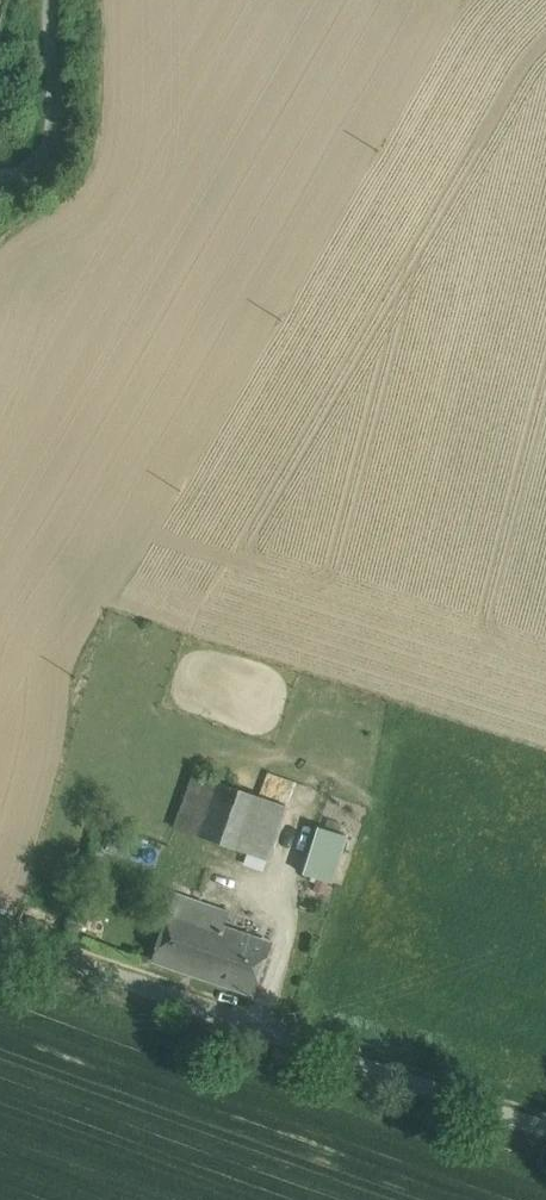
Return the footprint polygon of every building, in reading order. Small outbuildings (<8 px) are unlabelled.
[(239,850),(244,836),(271,846),(285,806),(195,774),(176,828),(239,850)] [(333,883),(348,837),(317,827),(303,873),(333,883)] [(244,836),(239,850),(246,852),(266,860),(271,846),(244,836)] [(266,860),(246,852),(242,864),(262,871),(266,860)] [(229,912),(178,894),(172,911),(223,928),(229,912)] [(223,928),(172,911),(154,959),(205,977),(223,928)] [(270,945),(223,928),(205,977),(252,993),(270,945)]
